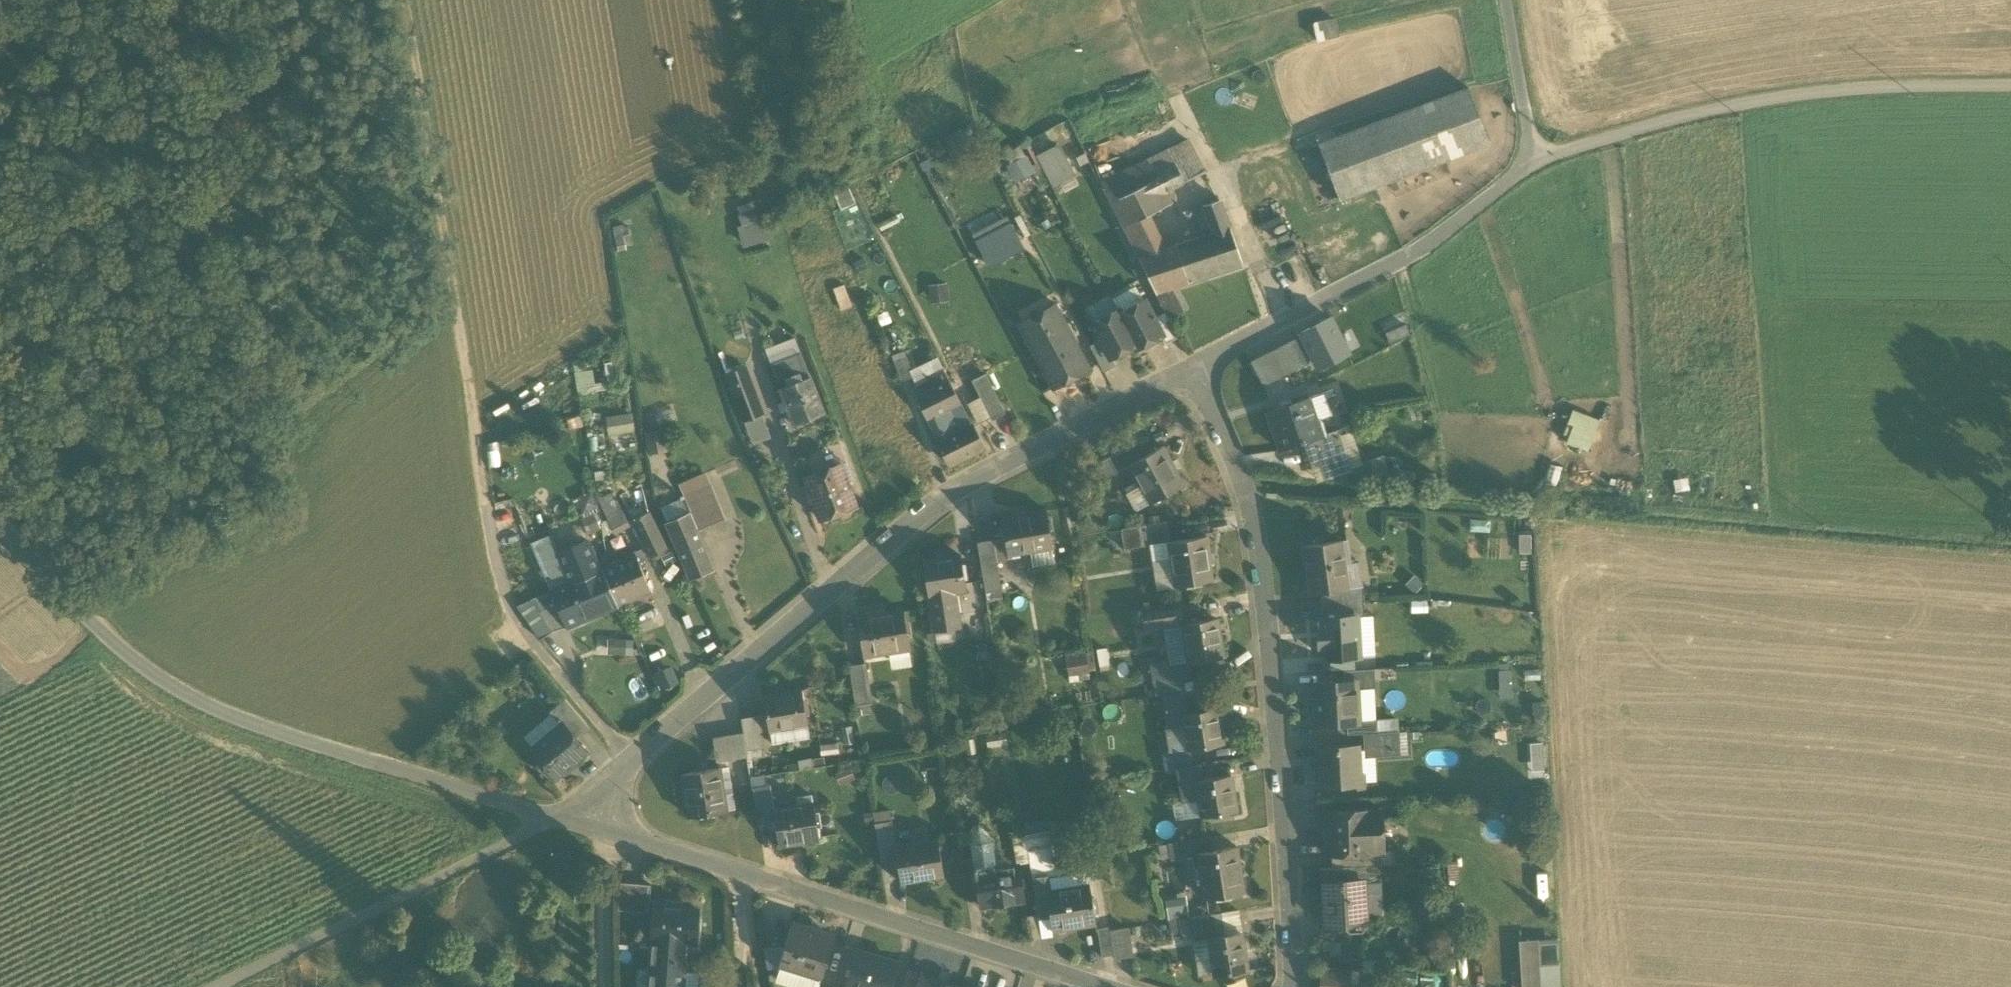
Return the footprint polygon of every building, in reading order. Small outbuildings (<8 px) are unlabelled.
[(1336,17),(1312,22),(1316,41),(1340,36),(1336,17)] [(1318,144),(1340,200),(1489,143),(1468,87),(1318,144)] [(1187,139),(1146,159),(1154,173),(1175,163),(1185,183),(1205,172),(1187,139)] [(1059,143),(1035,156),(1052,188),(1076,175),(1059,143)] [(1025,156),(1004,160),(1007,179),(1029,175),(1025,156)] [(1101,182),(1124,227),(1139,219),(1150,214),(1169,204),(1164,193),(1185,183),(1175,163),(1154,173),(1146,159),(1101,182)] [(838,194),(845,208),(858,202),(850,187),(838,194)] [(1208,222),(1212,232),(1229,227),(1219,199),(1202,205),(1208,222)] [(878,222),(881,229),(899,221),(896,214),(878,222)] [(1155,250),(1166,247),(1150,214),(1139,219),(1155,250)] [(972,234),(977,244),(1012,225),(1007,215),(972,234)] [(1139,219),(1124,227),(1138,256),(1155,250),(1139,219)] [(1212,232),(1208,222),(1199,225),(1202,235),(1212,232)] [(977,244),(988,265),(1024,246),(1012,225),(977,244)] [(629,234),(627,226),(613,230),(618,250),(625,249),(622,236),(629,234)] [(744,235),(749,251),(772,242),(766,226),(744,235)] [(1138,256),(1156,292),(1172,287),(1178,285),(1243,264),(1229,227),(1212,232),(1202,235),(1166,247),(1155,250),(1138,256)] [(1117,309),(1118,312),(1143,300),(1135,285),(1111,298),(1117,309)] [(1172,287),(1184,310),(1188,308),(1178,285),(1172,287)] [(1172,287),(1156,292),(1169,317),(1184,310),(1172,287)] [(1084,306),(1092,322),(1117,309),(1111,298),(1108,294),(1084,306)] [(1143,300),(1118,312),(1136,346),(1138,349),(1161,337),(1162,337),(1153,318),(1143,300)] [(1055,351),(1070,378),(1089,369),(1057,309),(1042,316),(1037,314),(1023,322),(1021,327),(1038,360),(1055,351)] [(1112,358),(1136,346),(1118,312),(1117,309),(1092,322),(1101,339),(1111,359),(1112,358)] [(1161,337),(1165,344),(1178,337),(1166,312),(1153,318),(1162,337),(1161,337)] [(1329,317),(1300,332),(1318,368),(1348,353),(1329,317)] [(765,348),(771,364),(801,353),(795,336),(765,348)] [(1297,338),(1274,350),(1286,373),(1309,362),(1297,338)] [(1090,346),(1104,372),(1116,365),(1112,358),(1111,359),(1101,339),(1090,346)] [(890,354),(892,361),(904,356),(902,350),(890,354)] [(1263,385),(1286,373),(1274,350),(1251,361),(1263,385)] [(1038,360),(1054,388),(1070,378),(1055,351),(1038,360)] [(771,364),(794,426),(824,414),(801,353),(771,364)] [(911,374),(904,356),(892,361),(899,379),(911,374)] [(910,370),(916,382),(943,368),(937,356),(910,370)] [(727,373),(745,422),(763,415),(745,367),(727,373)] [(917,398),(927,419),(960,402),(943,368),(916,382),(922,395),(917,398)] [(990,413),(991,414),(1005,407),(987,372),(973,379),(982,396),(990,413)] [(1321,418),(1321,419),(1332,416),(1324,392),(1308,398),(1316,420),(1321,418)] [(971,423),(990,413),(982,396),(962,406),(971,423)] [(1280,450),(1305,442),(1326,435),(1321,419),(1321,418),(1316,420),(1308,398),(1267,411),(1280,450)] [(962,406),(960,402),(927,419),(950,464),(983,448),(971,423),(962,406)] [(654,413),(658,425),(675,418),(671,407),(654,413)] [(1587,446),(1596,419),(1570,409),(1560,436),(1587,446)] [(771,437),(763,415),(745,422),(753,444),(771,437)] [(1340,435),(1351,466),(1364,462),(1353,430),(1340,435)] [(662,431),(648,433),(650,449),(664,447),(662,431)] [(1338,431),(1326,435),(1305,442),(1312,464),(1321,461),(1326,476),(1338,472),(1351,468),(1351,466),(1340,435),(1338,431)] [(810,457),(816,473),(841,464),(847,483),(855,483),(841,446),(831,444),(819,449),(810,457)] [(1143,489),(1151,503),(1181,486),(1168,463),(1171,462),(1162,446),(1141,458),(1130,464),(1134,471),(1143,489)] [(1107,465),(1116,482),(1134,471),(1130,464),(1141,458),(1137,449),(1107,465)] [(1384,455),(1368,461),(1374,478),(1390,474),(1384,455)] [(1317,479),(1326,476),(1321,461),(1312,464),(1317,479)] [(1362,483),(1374,478),(1368,461),(1364,462),(1351,466),(1351,468),(1338,472),(1341,482),(1360,476),(1362,483)] [(814,502),(820,519),(836,513),(836,515),(842,517),(849,515),(851,509),(851,507),(856,506),(847,483),(841,464),(816,473),(805,477),(808,486),(807,489),(808,494),(813,496),(813,495),(816,502),(814,502)] [(1328,481),(1341,482),(1338,472),(1326,476),(1328,481)] [(689,513),(696,530),(725,518),(711,485),(709,486),(704,473),(679,484),(683,495),(680,496),(681,500),(687,513),(689,513)] [(1130,497),(1137,511),(1151,503),(1143,489),(1130,497)] [(598,498),(612,529),(626,522),(613,491),(598,498)] [(687,513),(681,500),(661,508),(667,522),(687,513)] [(1002,521),(1008,554),(1053,547),(1047,511),(1028,514),(1028,517),(1002,521)] [(632,520),(649,557),(666,549),(648,513),(632,520)] [(666,522),(690,580),(713,570),(696,530),(689,513),(687,513),(667,522),(666,522)] [(1127,534),(1130,555),(1151,551),(1170,548),(1170,542),(1186,539),(1184,524),(1127,534)] [(542,561),(559,554),(547,526),(530,533),(542,561)] [(1170,548),(1177,586),(1211,581),(1207,554),(1209,553),(1206,536),(1186,539),(1170,542),(1170,548)] [(977,542),(986,593),(1002,591),(993,540),(977,542)] [(1348,540),(1340,541),(1347,588),(1363,586),(1359,560),(1351,562),(1348,540)] [(1304,546),(1310,593),(1321,592),(1347,588),(1340,541),(1304,546)] [(559,554),(571,583),(600,572),(587,542),(559,554)] [(1157,590),(1177,586),(1170,548),(1151,551),(1157,590)] [(559,554),(542,561),(554,590),(571,583),(559,554)] [(635,555),(603,568),(618,605),(651,591),(635,555)] [(929,594),(930,594),(948,591),(966,589),(960,555),(941,558),(941,559),(923,562),(929,594)] [(568,628),(618,605),(603,568),(600,572),(571,583),(554,590),(553,591),(567,625),(568,628)] [(1347,588),(1321,592),(1322,618),(1357,617),(1364,616),(1364,602),(1363,586),(1347,588)] [(1424,590),(1381,594),(1383,614),(1425,610),(1424,590)] [(553,591),(533,600),(554,631),(567,625),(553,591)] [(930,594),(933,617),(952,614),(948,591),(930,594)] [(542,640),(554,631),(533,600),(519,606),(542,640)] [(1183,623),(1184,623),(1180,602),(1141,608),(1144,629),(1162,626),(1183,623)] [(857,617),(864,655),(910,648),(904,611),(877,616),(876,613),(857,617)] [(957,614),(952,614),(933,617),(935,632),(959,628),(957,614)] [(1324,646),(1324,658),(1329,658),(1354,657),(1359,657),(1357,617),(1322,618),(1323,631),(1319,631),(1319,646),(1324,646)] [(1189,663),(1223,657),(1220,640),(1219,640),(1215,618),(1184,623),(1183,623),(1189,663)] [(1169,666),(1189,663),(1183,623),(1162,626),(1168,659),(1169,666)] [(611,638),(611,653),(633,654),(634,639),(611,638)] [(1082,650),(1085,676),(1093,675),(1090,649),(1082,650)] [(1063,675),(1082,673),(1081,651),(1061,652),(1063,675)] [(1329,658),(1331,670),(1354,669),(1354,657),(1329,658)] [(1192,677),(1189,663),(1169,666),(1168,659),(1150,662),(1153,683),(1182,678),(1192,677)] [(849,662),(856,706),(872,704),(865,660),(849,662)] [(662,690),(673,686),(667,668),(656,672),(662,690)] [(1354,682),(1355,689),(1374,689),(1373,669),(1343,671),(1344,683),(1354,682)] [(1161,694),(1184,690),(1182,678),(1153,683),(1155,695),(1161,694)] [(1225,682),(1226,691),(1236,690),(1235,681),(1225,682)] [(1315,698),(1317,724),(1346,722),(1357,722),(1357,720),(1355,689),(1354,682),(1344,683),(1314,684),(1314,688),(1312,690),(1312,697),(1315,698)] [(1376,719),(1374,689),(1355,689),(1357,720),(1376,719)] [(767,715),(769,731),(808,724),(802,690),(764,697),(767,715)] [(1164,706),(1167,729),(1185,726),(1183,712),(1188,712),(1184,690),(1161,694),(1164,706)] [(562,724),(574,738),(588,726),(565,699),(550,712),(561,725),(562,724)] [(1151,708),(1155,731),(1164,730),(1167,729),(1164,706),(1151,708)] [(1185,726),(1189,749),(1199,748),(1222,744),(1219,725),(1218,726),(1215,708),(1188,712),(1183,712),(1185,726)] [(757,716),(761,737),(770,736),(769,731),(767,715),(757,716)] [(748,756),(746,749),(762,747),(761,737),(757,716),(741,719),(744,733),(713,738),(717,762),(748,756)] [(1397,718),(1376,719),(1376,733),(1398,732),(1397,718)] [(1347,734),(1363,734),(1376,733),(1376,719),(1357,720),(1357,722),(1346,722),(1347,734)] [(531,750),(554,777),(563,770),(564,771),(575,762),(574,760),(585,751),(574,738),(562,724),(561,725),(531,750)] [(1164,730),(1167,752),(1189,749),(1185,726),(1167,729),(1164,730)] [(1406,731),(1398,732),(1399,754),(1407,754),(1406,731)] [(1398,732),(1376,733),(1363,734),(1363,749),(1364,758),(1375,757),(1399,756),(1399,754),(1398,732)] [(1349,785),(1352,788),(1359,788),(1363,783),(1363,777),(1359,773),(1358,750),(1358,746),(1318,748),(1320,786),(1349,785)] [(1170,769),(1178,768),(1201,764),(1199,748),(1189,749),(1167,752),(1170,769)] [(1376,782),(1375,757),(1364,758),(1363,749),(1358,750),(1359,773),(1363,777),(1363,783),(1376,782)] [(796,757),(796,766),(820,766),(820,757),(796,757)] [(1207,763),(1201,764),(1178,768),(1180,784),(1198,781),(1210,779),(1207,763)] [(683,774),(690,817),(726,811),(719,768),(683,774)] [(1198,781),(1203,816),(1237,811),(1231,776),(1210,779),(1198,781)] [(1186,819),(1203,816),(1198,781),(1180,784),(1186,819)] [(754,795),(759,829),(776,826),(774,810),(771,792),(754,795)] [(776,826),(779,844),(819,838),(814,804),(774,810),(776,826)] [(885,808),(867,810),(868,818),(886,817),(885,808)] [(1326,812),(1328,854),(1331,854),(1380,852),(1378,810),(1326,812)] [(975,858),(977,871),(1010,866),(1009,861),(1004,862),(1002,860),(998,834),(984,824),(975,825),(969,835),(973,858),(975,858)] [(876,828),(882,870),(898,867),(895,847),(891,826),(876,828)] [(1045,877),(1045,879),(1057,876),(1056,875),(1055,875),(1048,830),(1025,834),(1032,879),(1045,877)] [(1176,843),(1179,865),(1200,862),(1199,853),(1216,850),(1214,836),(1176,843)] [(898,867),(900,882),(944,875),(938,840),(895,847),(898,867)] [(1200,862),(1206,899),(1242,893),(1238,866),(1240,866),(1237,847),(1216,850),(1199,853),(1200,862)] [(1331,854),(1332,868),(1345,867),(1362,867),(1381,866),(1380,852),(1331,854)] [(961,860),(967,902),(981,900),(976,871),(977,871),(975,858),(973,858),(961,860)] [(1018,865),(1010,866),(977,871),(976,871),(981,900),(982,908),(1024,901),(1018,865)] [(1325,882),(1345,881),(1345,867),(1332,868),(1321,868),(1322,882),(1324,885),(1325,884),(1325,882)] [(1362,867),(1345,867),(1345,881),(1363,880),(1362,867)] [(1038,919),(1050,917),(1046,892),(1047,891),(1045,879),(1045,877),(1032,879),(1037,914),(1038,919)] [(1345,927),(1350,933),(1362,932),(1367,926),(1367,918),(1365,916),(1363,880),(1345,881),(1325,882),(1325,884),(1326,911),(1323,914),(1323,923),(1327,926),(1344,925),(1345,927)] [(617,910),(649,913),(652,884),(619,882),(617,910)] [(1089,885),(1047,891),(1046,892),(1050,917),(1052,929),(1096,922),(1089,885)] [(667,902),(655,901),(651,940),(653,941),(678,942),(695,944),(698,910),(667,907),(667,902)] [(1238,910),(1221,912),(1224,930),(1225,936),(1241,934),(1238,910)] [(1169,939),(1224,930),(1221,912),(1166,921),(1169,939)] [(1026,916),(1029,940),(1041,938),(1038,919),(1037,914),(1026,916)] [(780,962),(822,976),(834,938),(791,924),(785,946),(780,962)] [(1102,957),(1114,955),(1110,931),(1109,927),(1098,929),(1102,957)] [(1130,927),(1110,931),(1114,955),(1115,962),(1135,959),(1130,927)] [(1209,939),(1214,975),(1248,970),(1245,950),(1243,951),(1241,934),(1225,936),(1209,939)] [(1199,978),(1214,975),(1209,939),(1193,941),(1199,978)] [(1538,940),(1540,967),(1560,966),(1558,939),(1538,940)] [(1538,940),(1519,941),(1522,986),(1541,986),(1540,967),(1538,940)] [(653,941),(651,970),(650,986),(682,986),(683,971),(684,961),(677,961),(678,942),(653,941)] [(780,962),(785,946),(762,945),(767,971),(777,970),(780,962)] [(897,964),(857,952),(846,986),(890,986),(897,964)] [(1335,957),(1334,969),(1350,970),(1360,971),(1361,959),(1335,957)] [(822,976),(780,962),(777,970),(774,982),(790,986),(812,986),(813,985),(818,986),(819,986),(822,976)] [(1350,970),(1334,969),(1321,968),(1320,986),(1349,986),(1350,970)] [(651,970),(636,969),(635,986),(650,986),(651,970)] [(683,971),(682,986),(699,986),(700,973),(683,971)] [(938,982),(938,980),(920,974),(916,986),(954,986),(938,982)]
